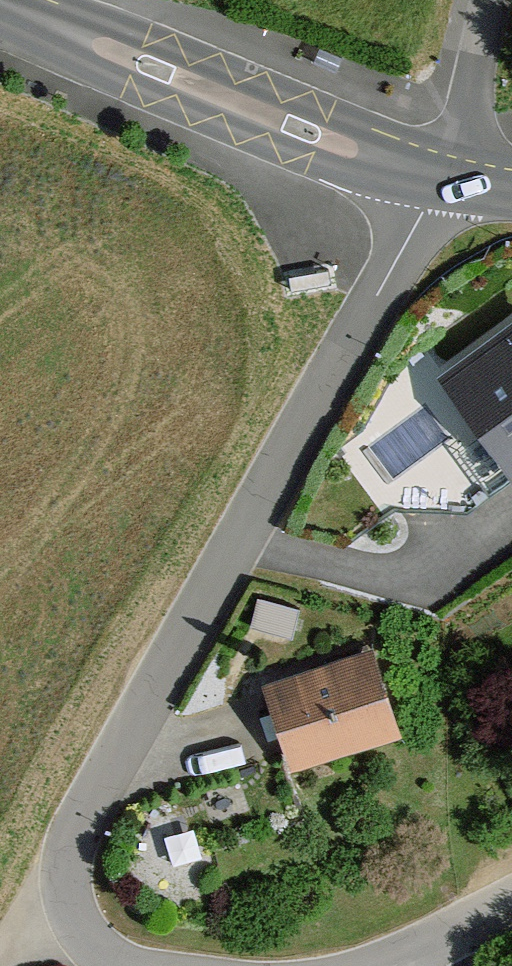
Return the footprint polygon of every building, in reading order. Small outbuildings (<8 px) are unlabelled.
[(443,379),(511,478),(511,331),(443,379)] [(372,653),(267,688),(289,756),(295,772),(400,737),(372,653)]
